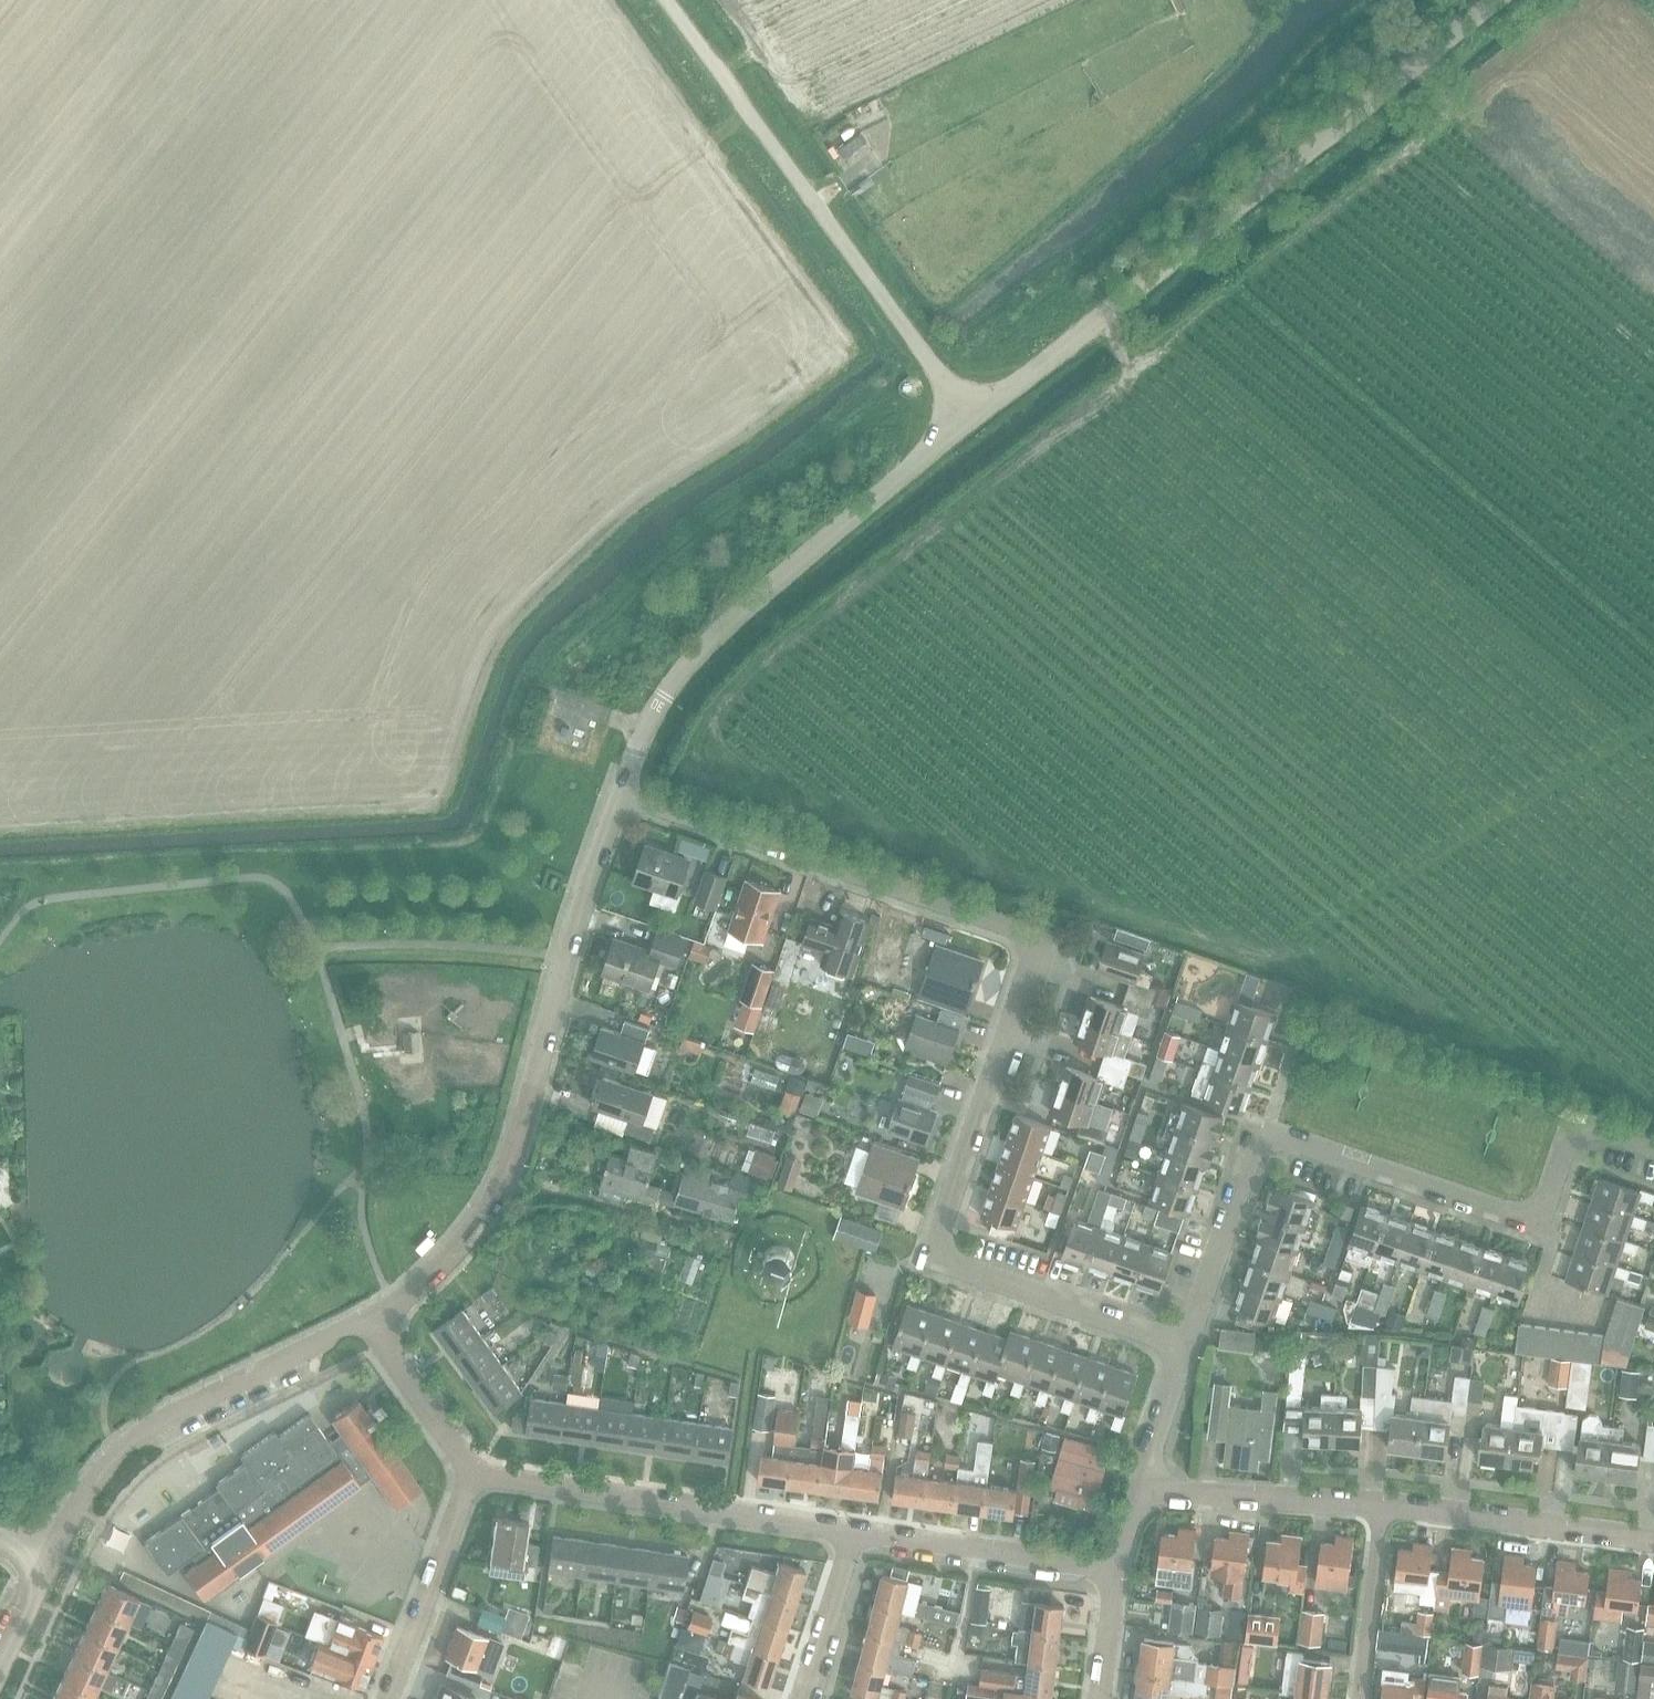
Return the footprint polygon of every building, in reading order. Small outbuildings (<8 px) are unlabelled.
[(872,125),(849,133),(857,156),(880,148),(872,125)] [(574,700),(571,723),(593,725),(596,702),(574,700)] [(634,879),(676,893),(688,860),(646,846),(634,879)] [(696,900),(714,906),(724,877),(706,871),(696,900)] [(761,940),(762,941),(779,891),(746,879),(729,929),(750,937),(746,947),(758,951),(761,940)] [(821,963),(851,973),(869,921),(839,911),(834,925),(811,917),(803,943),(825,950),(821,963)] [(887,985),(904,934),(883,927),(866,979),(887,985)] [(659,958),(676,963),(684,940),(657,931),(650,952),(613,939),(603,971),(649,987),(659,958)] [(1125,993),(1151,1002),(1156,988),(1148,985),(1152,975),(1138,970),(1144,953),(1107,940),(1097,970),(1129,980),(1125,993)] [(972,986),(974,986),(982,961),(936,945),(918,995),(946,1005),(951,992),(968,998),(972,986)] [(735,1025),(754,1032),(763,1006),(761,1005),(773,970),(752,963),(740,998),(744,999),(735,1025)] [(766,1004),(780,1008),(786,989),(773,984),(766,1004)] [(1147,1016),(1151,1002),(1125,993),(1120,1006),(1089,995),(1081,1017),(1120,1031),(1128,1009),(1147,1016)] [(1228,1025),(1267,1038),(1275,1013),(1236,1000),(1228,1025)] [(1185,1016),(1188,1005),(1175,1001),(1172,1011),(1185,1016)] [(1188,1005),(1185,1016),(1198,1020),(1202,1010),(1188,1005)] [(912,1028),(902,1032),(907,1042),(905,1049),(946,1063),(958,1030),(963,1031),(968,1017),(941,1008),(936,1021),(916,1014),(912,1028)] [(1113,1052),(1120,1031),(1081,1017),(1073,1040),(1105,1051),(1101,1063),(1127,1072),(1141,1077),(1146,1063),(1113,1052)] [(620,1032),(602,1026),(591,1056),(634,1071),(644,1041),(645,1041),(650,1028),(624,1020),(620,1032)] [(1258,1062),(1267,1038),(1228,1025),(1220,1049),(1258,1062)] [(1157,1054),(1168,1058),(1170,1058),(1178,1034),(1165,1030),(1157,1054)] [(1250,1085),(1258,1062),(1220,1049),(1215,1064),(1206,1061),(1201,1063),(1199,1068),(1250,1085)] [(1159,1084),(1168,1058),(1157,1054),(1148,1080),(1159,1084)] [(755,1060),(754,1075),(782,1077),(783,1061),(755,1060)] [(1123,1086),(1127,1072),(1101,1063),(1096,1076),(1064,1065),(1057,1088),(1096,1101),(1103,1080),(1123,1086)] [(1242,1110),(1250,1085),(1199,1068),(1191,1092),(1242,1110)] [(931,1097),(935,1098),(939,1084),(909,1074),(904,1088),(905,1088),(901,1099),(898,1098),(888,1130),(925,1142),(936,1110),(928,1108),(931,1097)] [(614,1127),(650,1139),(654,1126),(642,1122),(652,1093),(603,1076),(593,1106),(618,1114),(614,1127)] [(800,1101),(806,1081),(791,1076),(785,1096),(800,1101)] [(1089,1123),(1096,1101),(1057,1088),(1049,1110),(1081,1121),(1077,1134),(1103,1143),(1108,1129),(1089,1123)] [(800,1111),(817,1117),(823,1098),(806,1092),(800,1111)] [(1168,1119),(1215,1135),(1216,1132),(1218,1133),(1223,1120),(1220,1119),(1222,1115),(1183,1102),(1179,1113),(1171,1111),(1168,1119)] [(752,1108),(749,1122),(776,1128),(779,1113),(752,1108)] [(1133,1128),(1144,1132),(1150,1115),(1139,1111),(1133,1128)] [(1006,1139),(1041,1151),(1050,1125),(1015,1113),(1006,1139)] [(1211,1146),(1215,1135),(1168,1119),(1162,1136),(1171,1139),(1170,1141),(1211,1155),(1214,1147),(1211,1146)] [(1141,1142),(1144,1132),(1133,1128),(1127,1147),(1144,1153),(1147,1144),(1141,1142)] [(770,1164),(775,1141),(758,1137),(753,1160),(770,1164)] [(1033,1176),(1041,1151),(1006,1139),(998,1164),(1033,1176)] [(1209,1160),(1211,1155),(1170,1141),(1164,1160),(1202,1173),(1207,1159),(1209,1160)] [(870,1196),(903,1207),(911,1182),(910,1182),(914,1170),(896,1164),(900,1152),(873,1143),(858,1186),(872,1190),(870,1196)] [(1104,1144),(1101,1153),(1104,1154),(1114,1157),(1116,1149),(1104,1144)] [(662,1188),(650,1184),(660,1153),(632,1145),(628,1157),(611,1152),(601,1184),(658,1201),(662,1188)] [(1139,1168),(1144,1153),(1127,1147),(1122,1162),(1139,1168)] [(1104,1154),(1096,1180),(1108,1184),(1116,1157),(1115,1157),(1114,1157),(1104,1154)] [(1196,1191),(1202,1173),(1164,1160),(1157,1178),(1196,1191)] [(1024,1201),(1033,1176),(998,1164),(989,1189),(1024,1201)] [(739,1205),(749,1208),(754,1193),(685,1172),(676,1202),(735,1219),(739,1205)] [(1059,1186),(1067,1189),(1072,1176),(1063,1173),(1059,1186)] [(1633,1212),(1639,1197),(1652,1201),(1653,1195),(1653,1192),(1642,1187),(1640,1191),(1599,1177),(1590,1202),(1632,1217),(1633,1212)] [(1189,1211),(1196,1191),(1157,1178),(1151,1198),(1189,1211)] [(1267,1211),(1314,1227),(1318,1214),(1309,1211),(1313,1199),(1275,1186),(1273,1191),(1270,1190),(1266,1202),(1269,1203),(1267,1211)] [(1015,1227),(1024,1201),(989,1189),(980,1215),(994,1219),(1015,1227)] [(1086,1265),(1111,1193),(1102,1190),(1099,1189),(1087,1224),(1075,1219),(1062,1257),(1086,1265)] [(1110,1273),(1123,1236),(1112,1232),(1114,1225),(1112,1220),(1103,1217),(1108,1203),(1123,1208),(1126,1199),(1111,1193),(1086,1265),(1110,1273)] [(1050,1211),(1059,1214),(1063,1201),(1055,1198),(1050,1211)] [(1647,1217),(1633,1212),(1632,1217),(1590,1202),(1582,1227),(1623,1241),(1625,1237),(1630,1222),(1643,1227),(1647,1217)] [(847,1216),(886,1226),(889,1214),(850,1203),(847,1216)] [(1155,1219),(1158,1209),(1146,1205),(1142,1215),(1155,1219)] [(1369,1265),(1386,1214),(1362,1205),(1349,1244),(1350,1244),(1346,1257),(1369,1265)] [(1158,1209),(1155,1221),(1179,1229),(1183,1216),(1159,1208),(1158,1209)] [(1309,1240),(1314,1227),(1267,1211),(1265,1216),(1262,1215),(1256,1231),(1260,1232),(1259,1234),(1297,1247),(1300,1237),(1309,1240)] [(1397,1260),(1410,1222),(1386,1214),(1369,1265),(1375,1267),(1383,1262),(1385,1256),(1397,1260)] [(833,1237),(875,1251),(882,1230),(841,1216),(833,1237)] [(994,1219),(990,1231),(1011,1238),(1015,1227),(994,1219)] [(640,1237),(660,1242),(664,1228),(644,1222),(640,1237)] [(1421,1268),(1434,1230),(1410,1222),(1397,1260),(1421,1268)] [(1333,1234),(1345,1238),(1348,1228),(1337,1224),(1333,1234)] [(1638,1242),(1625,1237),(1623,1241),(1582,1227),(1573,1252),(1615,1266),(1616,1263),(1622,1247),(1635,1252),(1638,1242)] [(1445,1276),(1458,1238),(1434,1230),(1421,1268),(1445,1276)] [(1289,1271),(1297,1247),(1259,1234),(1251,1258),(1289,1271)] [(1335,1267),(1345,1238),(1333,1234),(1323,1263),(1335,1267)] [(1134,1281),(1147,1244),(1123,1236),(1110,1273),(1134,1281)] [(1468,1284),(1481,1246),(1458,1238),(1445,1276),(1468,1284)] [(1147,1244),(1134,1281),(1158,1290),(1171,1252),(1147,1244)] [(776,1277),(778,1277),(781,1277),(784,1276),(786,1275),(789,1273),(791,1271),(792,1269),(793,1266),(794,1264),(794,1261),(794,1258),(793,1256),(792,1253),(791,1251),(789,1249),(787,1247),(785,1246),(782,1245),(779,1245),(777,1245),(774,1245),(772,1246),(769,1247),(767,1249),(765,1251),(764,1254),(763,1256),(762,1259),(762,1262),(762,1264),(763,1267),(764,1269),(766,1272),(768,1274),(770,1275),(773,1276),(776,1277)] [(1492,1292),(1506,1254),(1481,1246),(1468,1284),(1492,1292)] [(1629,1268),(1616,1263),(1615,1266),(1573,1252),(1564,1277),(1606,1292),(1613,1273),(1626,1277),(1629,1268)] [(1506,1254),(1492,1292),(1517,1301),(1530,1262),(1506,1254)] [(1281,1295),(1289,1271),(1251,1258),(1242,1281),(1281,1295)] [(1272,1319),(1281,1295),(1242,1281),(1234,1306),(1272,1319)] [(1331,1296),(1342,1300),(1347,1286),(1336,1282),(1331,1296)] [(1378,1297),(1390,1301),(1395,1287),(1383,1283),(1378,1297)] [(483,1295),(487,1301),(498,1294),(493,1288),(483,1295)] [(1430,1302),(1441,1305),(1445,1292),(1435,1288),(1430,1302)] [(860,1289),(851,1319),(867,1324),(876,1294),(860,1289)] [(1515,1351),(1625,1365),(1643,1305),(1617,1296),(1605,1334),(1518,1323),(1515,1351)] [(1386,1314),(1390,1301),(1378,1297),(1374,1310),(1386,1314)] [(1347,1321),(1349,1322),(1356,1302),(1347,1298),(1344,1307),(1347,1321)] [(1306,1311),(1333,1320),(1337,1309),(1310,1300),(1306,1311)] [(1436,1318),(1441,1305),(1430,1302),(1426,1315),(1436,1318)] [(920,1355),(934,1313),(908,1305),(894,1346),(912,1352),(907,1365),(918,1369),(922,1356),(920,1355)] [(1478,1318),(1490,1322),(1494,1309),(1482,1305),(1478,1318)] [(452,1356),(482,1335),(462,1307),(432,1328),(452,1356)] [(508,1322),(514,1330),(525,1322),(519,1313),(508,1322)] [(944,1363),(958,1322),(934,1313),(920,1355),(922,1356),(937,1361),(933,1374),(942,1378),(947,1364),(944,1363)] [(1485,1336),(1490,1322),(1478,1318),(1473,1332),(1485,1336)] [(968,1372),(982,1330),(958,1322),(944,1363),(947,1364),(962,1370),(958,1383),(967,1386),(971,1373),(968,1372)] [(1222,1328),(1220,1346),(1251,1349),(1253,1332),(1222,1328)] [(544,1340),(552,1344),(557,1335),(549,1330),(544,1340)] [(992,1380),(995,1372),(1007,1338),(982,1330),(968,1372),(971,1373),(987,1378),(983,1391),(992,1394),(996,1381),(992,1380)] [(1020,1381),(1035,1339),(1010,1330),(1007,1338),(995,1372),(1015,1379),(1010,1392),(1019,1395),(1024,1382),(1020,1381)] [(1293,1331),(1292,1353),(1305,1354),(1305,1356),(1307,1356),(1309,1333),(1293,1331)] [(471,1383),(501,1362),(482,1335),(452,1356),(471,1383)] [(1363,1337),(1362,1364),(1363,1364),(1362,1395),(1375,1396),(1377,1365),(1378,1337),(1363,1337)] [(1375,1396),(1374,1427),(1391,1430),(1394,1413),(1396,1393),(1392,1392),(1395,1367),(1386,1366),(1386,1357),(1378,1357),(1379,1337),(1378,1337),(1377,1365),(1375,1396)] [(1045,1390),(1060,1347),(1035,1339),(1020,1381),(1024,1382),(1040,1388),(1036,1401),(1045,1404),(1049,1391),(1045,1390)] [(595,1349),(605,1352),(607,1344),(597,1341),(595,1349)] [(1070,1399),(1085,1356),(1060,1347),(1045,1390),(1049,1391),(1065,1396),(1060,1409),(1070,1413),(1074,1400),(1070,1399)] [(629,1364),(637,1366),(639,1355),(631,1353),(629,1364)] [(1291,1353),(1282,1425),(1297,1426),(1304,1427),(1303,1442),(1333,1444),(1335,1394),(1322,1393),(1321,1407),(1305,1406),(1300,1406),(1305,1356),(1305,1354),(1292,1353),(1291,1353)] [(1095,1408),(1110,1365),(1085,1356),(1070,1399),(1074,1400),(1090,1406),(1086,1418),(1095,1421),(1100,1409),(1095,1408)] [(1549,1384),(1568,1387),(1571,1361),(1552,1359),(1549,1384)] [(1572,1359),(1570,1378),(1588,1380),(1591,1362),(1572,1359)] [(501,1362),(471,1383),(491,1411),(521,1390),(501,1362)] [(1095,1408),(1100,1409),(1114,1414),(1110,1426),(1120,1430),(1125,1415),(1123,1414),(1136,1374),(1110,1365),(1095,1408)] [(695,1384),(703,1385),(705,1374),(697,1373),(695,1384)] [(1422,1417),(1417,1450),(1446,1454),(1449,1432),(1464,1434),(1467,1408),(1468,1399),(1471,1378),(1457,1376),(1453,1400),(1425,1396),(1422,1417)] [(830,1422),(832,1382),(819,1381),(817,1421),(830,1422)] [(729,1394),(736,1395),(738,1383),(731,1382),(729,1394)] [(1216,1383),(1209,1436),(1224,1438),(1224,1435),(1229,1435),(1225,1463),(1256,1467),(1258,1457),(1268,1458),(1277,1392),(1265,1390),(1261,1422),(1226,1417),(1231,1385),(1216,1383)] [(755,1426),(770,1428),(775,1393),(760,1391),(755,1426)] [(1510,1462),(1517,1406),(1518,1395),(1505,1393),(1501,1425),(1485,1422),(1480,1458),(1510,1462)] [(1335,1394),(1333,1444),(1361,1445),(1363,1408),(1347,1408),(1347,1394),(1335,1394)] [(1391,1430),(1389,1446),(1417,1450),(1422,1417),(1425,1396),(1413,1395),(1410,1415),(1394,1413),(1391,1430)] [(549,1436),(554,1401),(530,1398),(529,1410),(524,1410),(523,1414),(515,1412),(512,1427),(527,1429),(527,1432),(549,1436)] [(1468,1399),(1467,1408),(1464,1434),(1479,1436),(1484,1401),(1468,1399)] [(395,1506),(420,1488),(357,1400),(331,1418),(341,1432),(329,1441),(308,1413),(277,1435),(274,1430),(239,1455),(244,1462),(215,1483),(218,1487),(204,1497),(213,1509),(189,1526),(181,1514),(143,1542),(166,1574),(191,1555),(197,1563),(184,1572),(203,1597),(372,1475),(395,1506)] [(584,1441),(589,1406),(554,1401),(549,1436),(584,1441)] [(619,1446),(625,1412),(589,1406),(584,1441),(619,1446)] [(1514,1427),(1510,1462),(1539,1466),(1542,1445),(1560,1447),(1564,1412),(1546,1410),(1517,1406),(1514,1427)] [(788,1484),(794,1445),(799,1410),(779,1407),(773,1455),(762,1453),(758,1480),(788,1484)] [(898,1435),(912,1437),(916,1413),(902,1410),(898,1435)] [(655,1451),(660,1417),(625,1412),(619,1446),(655,1451)] [(1564,1412),(1560,1447),(1575,1449),(1579,1414),(1564,1412)] [(1606,1476),(1613,1427),(1600,1426),(1601,1421),(1597,1415),(1589,1414),(1583,1418),(1576,1472),(1606,1476)] [(848,1492),(852,1466),(859,1418),(845,1416),(840,1450),(824,1448),(819,1488),(848,1492)] [(690,1456),(696,1422),(660,1417),(655,1451),(690,1456)] [(1077,1432),(1090,1436),(1093,1426),(1080,1421),(1077,1432)] [(696,1422),(690,1456),(727,1461),(732,1427),(696,1422)] [(1649,1424),(1644,1459),(1653,1460),(1653,1424),(1649,1424)] [(1613,1427),(1606,1476),(1636,1480),(1640,1444),(1623,1442),(1624,1429),(1613,1427)] [(1102,1440),(1115,1444),(1119,1432),(1106,1428),(1102,1440)] [(1043,1430),(1041,1447),(1057,1452),(1062,1436),(1043,1430)] [(819,1488),(824,1448),(826,1437),(812,1435),(811,1447),(794,1445),(788,1484),(819,1488)] [(1065,1439),(1051,1488),(1057,1490),(1055,1499),(1077,1506),(1112,1515),(1116,1501),(1097,1496),(1109,1451),(1065,1439)] [(952,1507),(982,1511),(986,1486),(993,1442),(978,1440),(974,1469),(958,1466),(958,1467),(956,1481),(952,1507)] [(852,1466),(848,1492),(879,1496),(882,1470),(887,1445),(873,1443),(869,1468),(852,1466)] [(926,1477),(927,1477),(931,1452),(917,1450),(913,1475),(897,1473),(893,1499),(922,1503),(926,1477)] [(958,1467),(958,1466),(960,1455),(947,1453),(945,1465),(958,1467)] [(986,1486),(982,1511),(1013,1516),(1014,1512),(1028,1514),(1035,1460),(1021,1458),(1017,1490),(986,1486)] [(956,1481),(927,1477),(926,1477),(922,1503),(952,1507),(956,1481)] [(526,1563),(534,1564),(536,1544),(522,1541),(525,1521),(494,1517),(489,1558),(506,1560),(504,1571),(524,1573),(526,1563)] [(1160,1561),(1191,1565),(1195,1530),(1179,1528),(1178,1535),(1164,1534),(1160,1561)] [(1225,1592),(1240,1594),(1248,1533),(1231,1531),(1230,1537),(1217,1535),(1213,1564),(1228,1566),(1225,1592)] [(1265,1567),(1264,1576),(1291,1579),(1290,1582),(1291,1582),(1290,1586),(1290,1589),(1302,1591),(1305,1565),(1296,1564),(1300,1536),(1283,1534),(1282,1541),(1269,1540),(1265,1567)] [(582,1575),(587,1540),(553,1535),(548,1570),(582,1575)] [(1321,1540),(1318,1568),(1332,1570),(1330,1583),(1346,1585),(1352,1538),(1336,1536),(1335,1542),(1321,1540)] [(614,1579),(619,1545),(587,1540),(582,1575),(614,1579)] [(1396,1577),(1395,1587),(1426,1591),(1427,1580),(1431,1545),(1415,1543),(1414,1550),(1400,1548),(1396,1577)] [(647,1584),(652,1549),(619,1545),(614,1579),(647,1584)] [(1440,1572),(1436,1606),(1448,1608),(1450,1594),(1478,1597),(1483,1559),(1470,1557),(1471,1550),(1454,1548),(1451,1573),(1440,1572)] [(652,1549),(647,1584),(681,1589),(686,1554),(652,1549)] [(1505,1554),(1501,1590),(1504,1590),(1502,1603),(1530,1606),(1531,1594),(1532,1594),(1535,1565),(1522,1563),(1523,1556),(1505,1554)] [(745,1583),(795,1599),(804,1571),(779,1562),(775,1574),(750,1566),(745,1583)] [(1544,1586),(1540,1617),(1540,1618),(1553,1619),(1554,1612),(1567,1613),(1569,1599),(1583,1601),(1587,1573),(1573,1571),(1574,1564),(1557,1562),(1553,1588),(1544,1586)] [(893,1569),(892,1575),(906,1579),(908,1571),(909,1569),(895,1565),(893,1569)] [(974,1566),(974,1609),(995,1608),(995,1582),(998,1582),(997,1566),(974,1566)] [(1624,1606),(1636,1607),(1639,1579),(1626,1578),(1627,1571),(1610,1569),(1607,1590),(1597,1589),(1593,1617),(1622,1621),(1624,1606)] [(181,1607),(207,1619),(211,1610),(123,1570),(119,1579),(181,1607)] [(883,1573),(875,1604),(901,1611),(901,1610),(926,1617),(956,1624),(959,1611),(930,1603),(918,1600),(922,1583),(883,1573)] [(95,1606),(126,1621),(138,1596),(106,1581),(95,1606)] [(266,1582),(261,1596),(281,1603),(286,1589),(266,1582)] [(745,1583),(740,1597),(752,1601),(747,1616),(760,1620),(785,1628),(795,1599),(745,1583)] [(1025,1585),(1019,1630),(1032,1632),(1059,1636),(1063,1604),(1051,1603),(1053,1588),(1052,1588),(1025,1585)] [(275,1624),(275,1625),(283,1604),(263,1596),(257,1614),(256,1613),(243,1648),(263,1655),(275,1624)] [(1169,1629),(1193,1632),(1196,1606),(1173,1603),(1169,1629)] [(1648,1603),(1646,1622),(1653,1623),(1653,1604),(1648,1603)] [(922,1632),(897,1626),(901,1611),(875,1604),(868,1632),(894,1639),(919,1646),(922,1632)] [(116,1644),(126,1621),(95,1606),(84,1630),(116,1644)] [(1195,1632),(1219,1635),(1222,1609),(1198,1606),(1195,1632)] [(1486,1640),(1502,1642),(1506,1608),(1490,1606),(1486,1640)] [(483,1609),(478,1623),(500,1631),(505,1617),(483,1609)] [(693,1610),(687,1627),(705,1633),(711,1616),(693,1610)] [(1304,1610),(1300,1641),(1321,1644),(1324,1612),(1304,1610)] [(1430,1634),(1433,1611),(1418,1610),(1416,1633),(1430,1634)] [(1279,1622),(1264,1620),(1265,1613),(1251,1611),(1248,1634),(1277,1637),(1279,1622)] [(172,1642),(182,1646),(192,1626),(194,1622),(186,1618),(184,1624),(181,1623),(172,1642)] [(317,1640),(371,1661),(381,1635),(337,1618),(327,1643),(318,1639),(317,1640)] [(1537,1645),(1552,1647),(1556,1620),(1553,1619),(1540,1618),(1537,1645)] [(236,1633),(206,1619),(169,1698),(205,1698),(236,1633)] [(776,1657),(785,1628),(760,1620),(755,1635),(730,1627),(730,1629),(724,1627),(721,1638),(776,1657)] [(275,1625),(275,1624),(263,1655),(267,1657),(270,1650),(283,1656),(292,1631),(275,1625)] [(482,1670),(492,1674),(504,1644),(455,1625),(443,1656),(451,1658),(445,1673),(476,1685),(482,1670)] [(1623,1658),(1639,1660),(1643,1628),(1627,1626),(1623,1658)] [(1399,1651),(1402,1631),(1378,1628),(1376,1647),(1399,1651)] [(105,1668),(116,1644),(84,1630),(73,1654),(105,1668)] [(1402,1631),(1399,1651),(1426,1654),(1428,1635),(1402,1631)] [(901,1659),(889,1656),(894,1639),(868,1632),(860,1662),(886,1669),(886,1668),(931,1681),(934,1667),(902,1658),(901,1659)] [(1055,1665),(1059,1636),(1032,1632),(1028,1661),(1055,1665)] [(1586,1654),(1588,1639),(1561,1636),(1559,1651),(1586,1654)] [(766,1685),(776,1657),(721,1638),(717,1650),(723,1651),(722,1653),(733,1657),(733,1659),(746,1663),(741,1677),(766,1685)] [(1217,1683),(1232,1685),(1235,1667),(1197,1663),(1198,1659),(1188,1657),(1190,1646),(1173,1644),(1173,1643),(1144,1639),(1140,1674),(1208,1682),(1217,1683)] [(362,1686),(371,1661),(317,1640),(308,1665),(362,1686)] [(1653,1661),(1653,1641),(1643,1640),(1641,1659),(1653,1661)] [(172,1670),(182,1646),(172,1642),(161,1665),(172,1670)] [(1483,1642),(1480,1665),(1511,1669),(1514,1646),(1483,1642)] [(1466,1644),(1463,1670),(1478,1672),(1481,1646),(1466,1644)] [(1535,1651),(1514,1648),(1513,1660),(1533,1663),(1535,1651)] [(1282,1691),(1326,1696),(1330,1662),(1302,1659),(1303,1653),(1287,1651),(1282,1691)] [(1569,1678),(1585,1680),(1588,1655),(1558,1652),(1556,1667),(1570,1669),(1569,1678)] [(94,1692),(105,1668),(73,1654),(62,1677),(94,1692)] [(1613,1687),(1635,1689),(1638,1662),(1616,1659),(1613,1687)] [(1051,1695),(1055,1665),(1028,1661),(1026,1674),(981,1668),(979,1684),(1007,1688),(1007,1689),(1051,1695)] [(886,1669),(860,1662),(852,1692),(880,1698),(905,1698),(907,1691),(882,1685),(886,1669)] [(1653,1678),(1653,1663),(1640,1662),(1636,1698),(1648,1698),(1650,1677),(1653,1678)] [(161,1694),(172,1670),(161,1665),(150,1689),(161,1694)] [(1423,1698),(1465,1698),(1465,1693),(1457,1692),(1459,1676),(1452,1675),(1426,1672),(1423,1698)] [(1208,1682),(1140,1674),(1137,1698),(1166,1698),(1167,1691),(1191,1694),(1191,1693),(1206,1695),(1208,1682)] [(94,1692),(62,1677),(52,1698),(91,1698),(94,1692)] [(1424,1679),(1413,1678),(1412,1685),(1382,1681),(1380,1698),(1422,1698),(1424,1679)] [(1552,1698),(1553,1685),(1531,1682),(1529,1698),(1552,1698)] [(967,1696),(989,1698),(1051,1698),(1051,1695),(1007,1689),(1007,1688),(979,1684),(969,1683),(967,1696)] [(1232,1685),(1217,1683),(1215,1697),(1218,1697),(1218,1698),(1230,1698),(1232,1685)] [(474,1697),(441,1685),(436,1698),(473,1698),(474,1697)] [(1506,1698),(1507,1688),(1489,1685),(1487,1698),(1512,1698),(1506,1698)] [(161,1694),(150,1689),(145,1698),(158,1698),(161,1694)] [(762,1698),(737,1690),(734,1698),(762,1698)] [(1278,1698),(1325,1698),(1326,1696),(1282,1691),(1279,1690),(1278,1698)]
